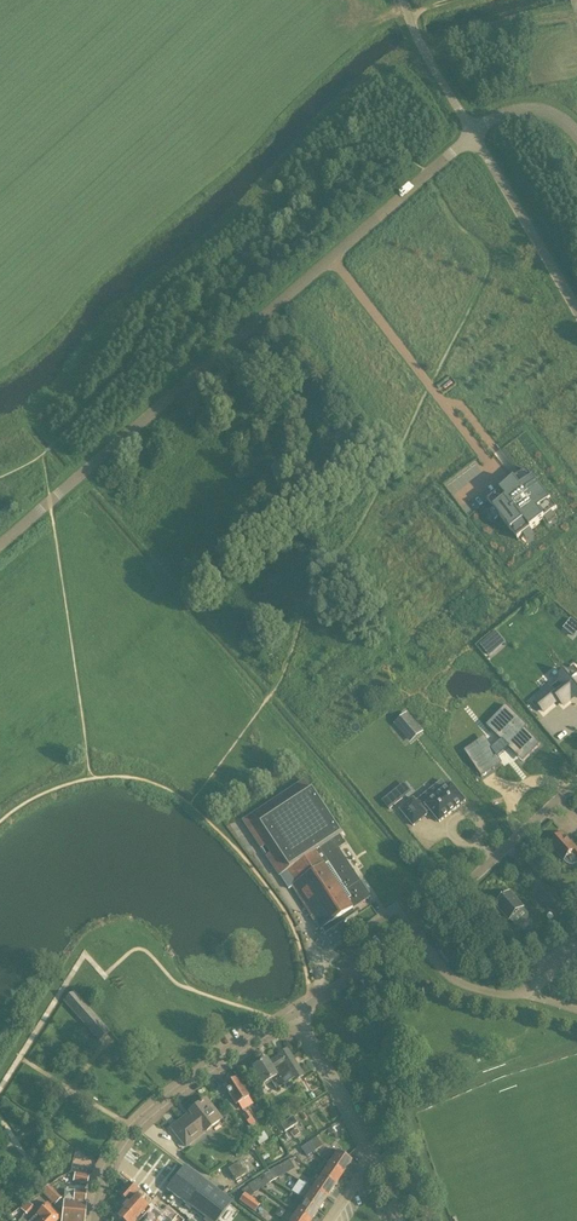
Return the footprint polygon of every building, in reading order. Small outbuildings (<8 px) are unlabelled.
[(486,502),(492,510),(498,518),(516,542),(522,537),(530,531),(543,522),(550,532),(564,522),(556,512),(527,472),(486,502)] [(492,650),(494,652),(504,643),(496,632),(481,645),(488,654),(492,650)] [(574,667),(563,676),(565,678),(535,702),(544,712),(559,700),(563,705),(576,694),(576,671),(574,667)] [(476,743),(468,749),(475,760),(483,755),(493,770),(502,764),(498,757),(508,748),(518,758),(526,749),(525,747),(533,739),(525,730),(527,727),(515,716),(513,718),(506,711),(497,720),(501,724),(492,732),(502,742),(493,750),(488,742),(479,748),(476,743)] [(406,715),(396,723),(412,742),(421,734),(406,715)] [(326,935),(324,936),(350,920),(359,914),(358,913),(356,914),(353,910),(371,898),(338,849),(345,845),(340,837),(342,835),(313,791),(311,792),(304,782),(244,821),(280,876),(282,876),(290,889),(293,887),(321,930),(322,930),(326,935)] [(414,799),(400,810),(413,826),(427,815),(426,814),(430,810),(439,823),(466,801),(452,784),(447,788),(442,782),(433,788),(438,795),(425,805),(427,807),(423,810),(414,799)] [(403,799),(396,791),(382,801),(389,810),(403,799)] [(511,809),(518,817),(529,807),(522,799),(511,809)] [(576,863),(576,848),(571,841),(570,843),(563,834),(550,846),(564,861),(567,864),(570,866),(574,865),(576,863)] [(536,896),(557,919),(569,908),(549,885),(536,896)] [(496,905),(510,921),(515,927),(517,924),(518,926),(528,917),(526,915),(528,913),(524,908),(510,893),(496,905)] [(63,1001),(82,1024),(91,1034),(102,1024),(94,1014),(70,988),(60,997),(63,1001)] [(295,1081),(303,1076),(287,1050),(278,1055),(279,1057),(268,1064),(266,1060),(253,1068),(263,1085),(271,1080),(276,1090),(293,1079),(295,1081)] [(236,1105),(248,1097),(236,1079),(224,1086),(236,1105)] [(205,1133),(221,1120),(206,1100),(189,1113),(192,1116),(180,1125),(178,1123),(171,1128),(186,1147),(193,1142),(191,1139),(203,1130),(205,1133)] [(251,1127),(257,1123),(249,1111),(243,1114),(251,1127)] [(285,1132),(297,1125),(293,1118),(281,1126),(285,1132)] [(255,1139),(259,1147),(268,1142),(263,1134),(255,1139)] [(315,1151),(322,1147),(316,1138),(301,1149),(303,1153),(306,1157),(315,1151)] [(143,1153),(170,1169),(175,1161),(141,1140),(132,1153),(140,1158),(143,1153)] [(343,1174),(351,1162),(347,1160),(337,1153),(329,1165),(343,1174)] [(290,1160),(282,1165),(285,1169),(283,1170),(285,1175),(286,1174),(295,1169),(290,1160)] [(236,1181),(246,1175),(238,1164),(228,1170),(236,1181)] [(285,1169),(282,1165),(273,1170),(278,1179),(285,1175),(283,1170),(285,1169)] [(329,1165),(321,1177),(335,1187),(343,1174),(329,1165)] [(232,1203),(224,1196),(184,1166),(166,1190),(207,1220),(219,1220),(232,1203)] [(73,1182),(87,1185),(89,1175),(75,1172),(73,1182)] [(264,1176),(257,1180),(259,1185),(258,1186),(260,1190),(262,1189),(270,1184),(264,1176)] [(335,1187),(321,1177),(313,1189),(327,1199),(335,1187)] [(259,1185),(257,1180),(248,1186),(253,1194),(260,1190),(258,1186),(259,1185)] [(299,1180),(292,1191),(298,1195),(306,1184),(299,1180)] [(150,1210),(148,1208),(133,1196),(137,1191),(128,1183),(118,1194),(128,1202),(115,1216),(121,1220),(136,1220),(137,1220),(141,1220),(150,1210)] [(54,1205),(61,1198),(48,1185),(42,1192),(54,1205)] [(327,1199),(313,1189),(304,1201),(319,1211),(327,1199)] [(85,1202),(86,1191),(74,1190),(73,1201),(65,1200),(63,1220),(84,1220),(86,1202),(85,1202)] [(241,1202),(255,1212),(260,1204),(246,1194),(241,1202)] [(296,1213),(308,1220),(312,1220),(319,1211),(304,1201),(298,1197),(290,1209),(296,1213)] [(29,1201),(21,1207),(27,1215),(35,1209),(29,1201)] [(61,1217),(47,1204),(36,1214),(37,1215),(31,1220),(57,1220),(61,1217)]
